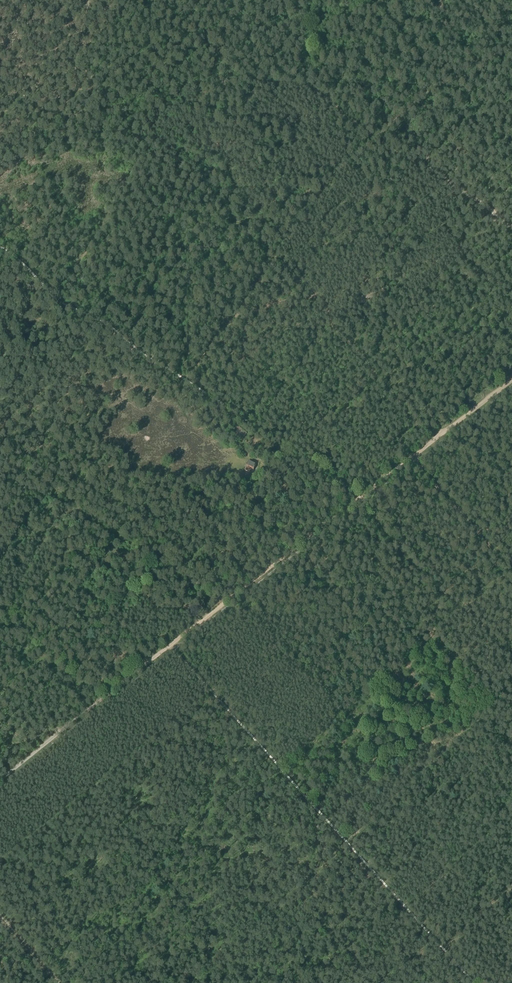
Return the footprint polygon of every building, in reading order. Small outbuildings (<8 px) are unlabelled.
[(238,435),(242,439),(248,433),(240,426),(233,434),(236,437),(238,435)] [(245,471),(249,473),(250,470),(253,471),(256,464),(249,461),(245,471)]
